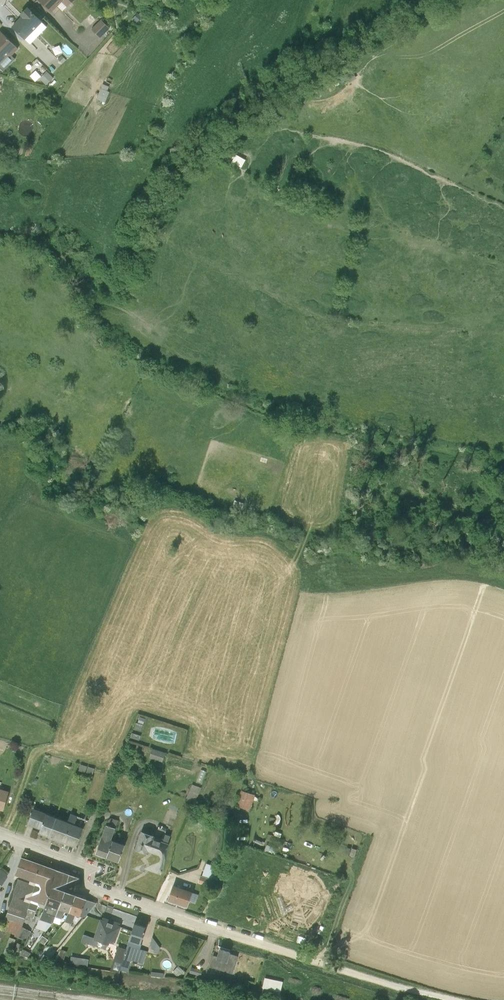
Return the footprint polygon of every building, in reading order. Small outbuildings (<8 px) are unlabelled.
[(33,6),(47,20),(57,9),(62,15),(71,5),(66,0),(39,0),(33,6)] [(14,27),(7,35),(25,52),(33,44),(28,40),(37,30),(22,15),(16,22),(19,24),(15,28),(14,27)] [(133,21),(127,27),(132,31),(140,23),(137,20),(135,22),(133,21)] [(96,27),(86,37),(95,46),(105,36),(96,27)] [(9,67),(5,64),(12,57),(0,45),(0,76),(9,67)] [(41,79),(34,87),(40,94),(48,86),(41,79)] [(98,92),(91,108),(100,112),(105,100),(103,100),(105,95),(98,92)] [(235,157),(231,165),(242,170),(245,162),(235,157)] [(132,739),(130,745),(137,747),(139,741),(132,739)] [(127,749),(126,754),(135,757),(137,752),(129,749),(127,749)] [(148,764),(145,774),(158,778),(162,768),(148,764)] [(83,783),(82,789),(88,791),(90,785),(83,783)] [(189,801),(183,815),(192,820),(198,804),(189,801)] [(25,805),(21,815),(25,817),(29,807),(25,805)] [(238,807),(234,823),(248,827),(253,811),(238,807)] [(36,845),(34,849),(45,853),(53,833),(28,824),(22,840),(36,845)] [(53,833),(45,853),(61,859),(68,840),(70,841),(74,832),(66,829),(63,837),(53,833)] [(68,840),(61,859),(72,863),(83,835),(74,832),(70,841),(68,840)] [(104,837),(92,870),(114,878),(120,861),(108,857),(114,837),(107,834),(104,837)] [(139,847),(132,866),(144,871),(146,868),(159,872),(160,869),(162,870),(165,860),(155,856),(154,858),(151,856),(152,852),(139,847)] [(200,875),(197,882),(213,887),(221,868),(206,863),(201,875),(200,875)] [(34,916),(38,906),(43,908),(52,887),(16,874),(10,892),(25,897),(24,901),(12,897),(2,927),(0,925),(0,940),(6,931),(15,935),(14,936),(26,942),(31,931),(23,929),(24,927),(22,926),(26,915),(33,917),(31,921),(35,922),(37,917),(34,916)] [(193,890),(173,884),(167,900),(187,907),(193,890)] [(65,892),(52,887),(43,908),(39,919),(51,924),(53,922),(65,892)] [(197,902),(200,892),(193,890),(191,900),(197,902)] [(53,922),(59,924),(64,911),(68,912),(75,895),(65,892),(53,922)] [(86,900),(75,895),(68,912),(65,922),(71,925),(75,915),(79,916),(86,900)] [(107,906),(104,913),(111,915),(113,908),(113,907),(112,908),(107,906),(108,905),(107,905),(107,906)] [(120,925),(101,919),(93,939),(108,945),(110,940),(114,941),(120,925)] [(146,927),(135,924),(119,970),(128,972),(131,960),(143,963),(147,951),(140,948),(141,945),(140,944),(146,927)] [(42,936),(38,941),(44,945),(48,940),(42,936)] [(9,937),(4,953),(10,955),(15,939),(9,937)] [(153,937),(150,950),(159,952),(162,939),(153,937)] [(17,942),(12,952),(17,954),(22,945),(17,942)] [(23,949),(19,955),(27,957),(30,953),(23,949)] [(61,949),(57,960),(63,962),(67,951),(61,949)] [(230,952),(220,949),(217,957),(213,956),(210,966),(232,973),(236,962),(227,959),(230,952)] [(71,956),(69,964),(87,967),(88,959),(71,956)] [(178,966),(173,971),(178,975),(183,970),(178,966)] [(282,990),(285,979),(266,975),(264,986),(282,990)]
